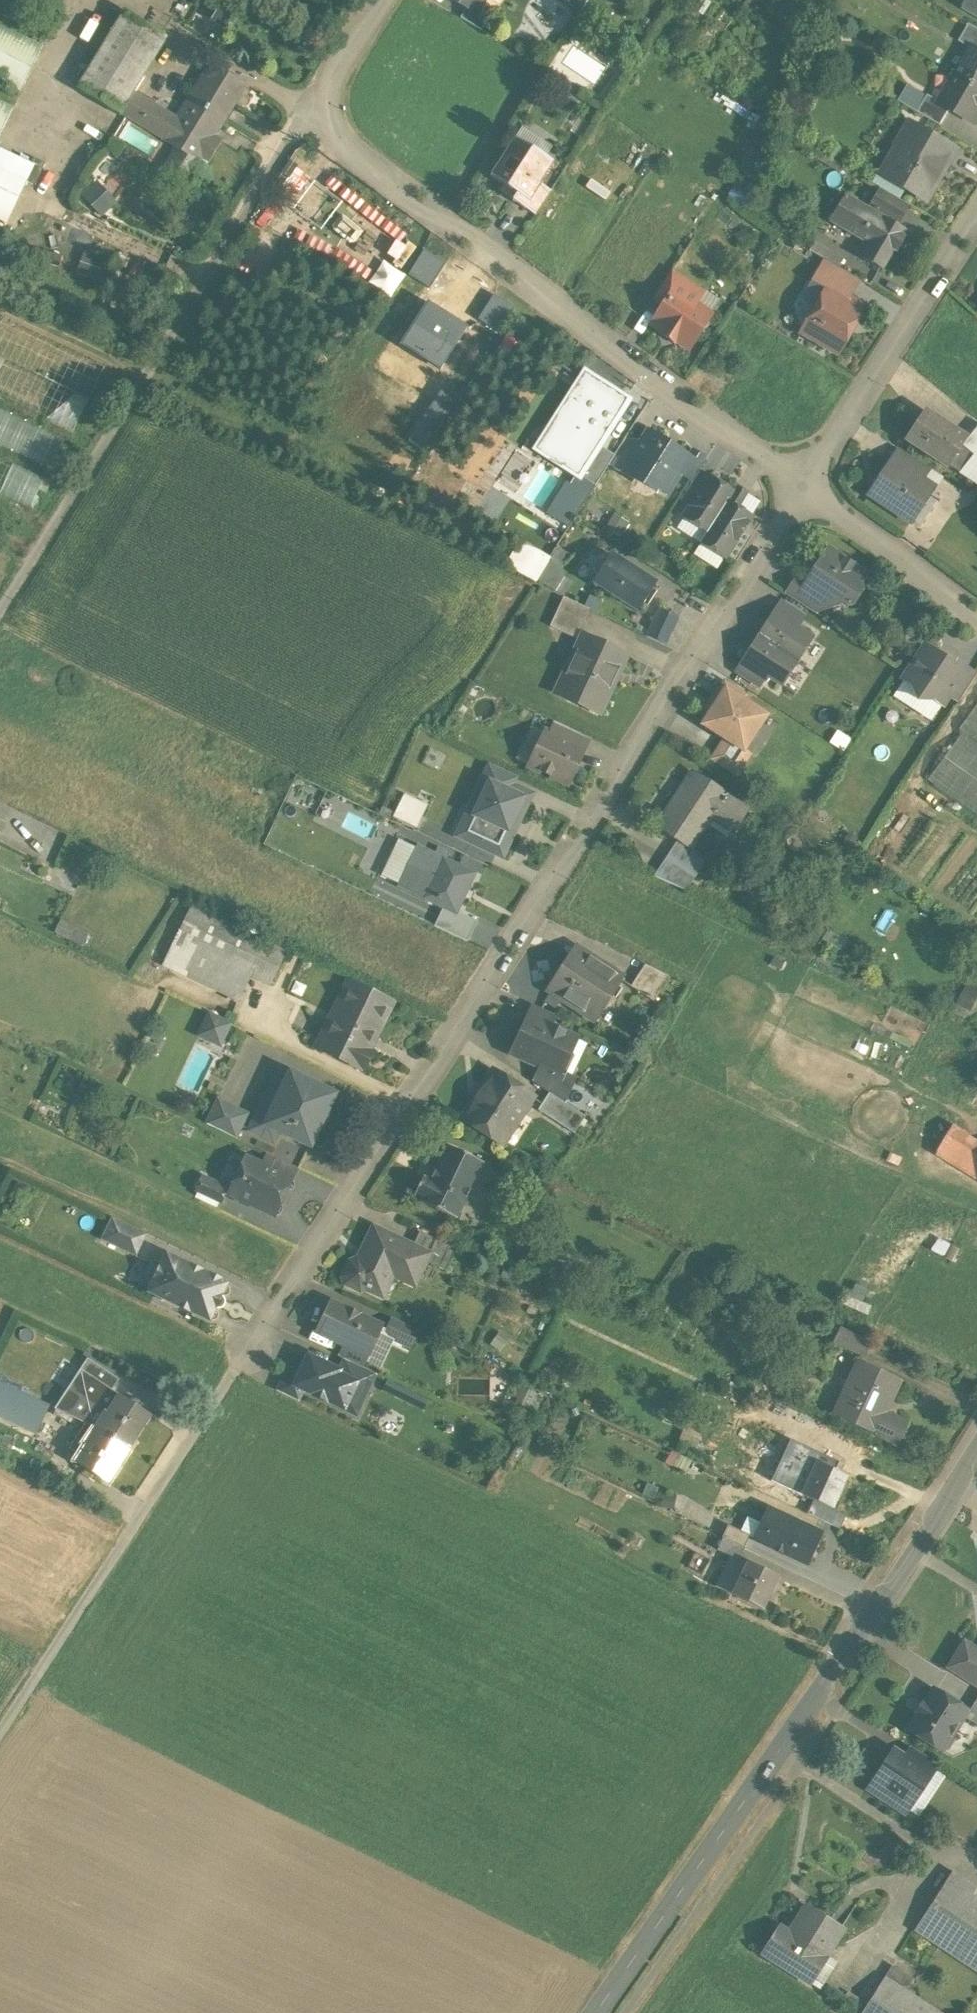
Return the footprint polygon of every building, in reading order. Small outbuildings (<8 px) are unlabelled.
[(466,6),(477,12),(484,0),(456,0),(466,6)] [(971,10),(965,6),(964,8),(976,15),(976,0),(971,10)] [(477,12),(466,6),(460,17),(481,29),(487,18),(477,12)] [(83,56),(78,53),(62,78),(78,87),(122,16),(112,10),(83,56)] [(122,16),(78,87),(120,113),(121,112),(133,92),(143,75),(134,69),(157,31),(125,11),(122,16)] [(968,22),(958,40),(970,47),(971,46),(976,49),(976,28),(968,22)] [(0,26),(0,83),(20,92),(42,45),(0,26)] [(971,46),(970,47),(955,74),(976,87),(976,49),(971,46)] [(245,85),(211,64),(177,119),(164,139),(164,140),(198,161),(201,156),(208,160),(221,140),(214,136),(245,85)] [(955,74),(939,100),(939,101),(949,107),(973,121),(976,115),(976,87),(955,74)] [(152,104),(133,92),(121,112),(140,124),(152,104)] [(939,100),(927,93),(917,111),(939,124),(949,107),(939,101),(939,100)] [(0,100),(0,138),(14,107),(0,100)] [(152,104),(140,124),(164,139),(177,119),(152,104)] [(956,148),(908,119),(895,142),(905,149),(888,177),(926,200),(956,148)] [(554,161),(515,137),(490,175),(517,193),(528,175),(540,183),(554,161)] [(517,193),(513,199),(536,214),(551,190),(540,183),(528,175),(517,193)] [(79,195),(100,215),(116,198),(94,178),(79,195)] [(880,186),(868,207),(898,225),(910,204),(880,186)] [(845,194),(831,220),(846,229),(861,203),(845,194)] [(868,207),(861,203),(846,229),(870,243),(862,256),(882,268),(894,248),(897,250),(905,237),(902,235),(905,229),(898,225),(868,207)] [(815,240),(810,247),(839,264),(843,256),(815,240)] [(411,269),(431,282),(444,261),(424,248),(411,269)] [(855,275),(824,257),(811,279),(826,288),(827,286),(843,295),(855,275)] [(122,278),(136,285),(146,264),(131,258),(122,278)] [(671,270),(654,297),(664,304),(682,277),(671,270)] [(703,290),(682,277),(664,304),(651,324),(664,332),(663,333),(675,341),(676,340),(689,348),(701,329),(707,328),(710,323),(709,317),(712,312),(695,302),(703,290)] [(843,295),(827,286),(826,288),(802,329),(838,350),(864,307),(843,295)] [(514,308),(492,294),(478,316),(499,330),(514,308)] [(398,343),(441,371),(470,324),(427,297),(398,343)] [(0,321),(0,497),(32,512),(104,370),(0,321)] [(626,399),(585,372),(536,445),(577,472),(597,443),(626,399)] [(967,437),(925,409),(906,438),(948,466),(949,464),(963,443),(967,437)] [(967,437),(963,443),(975,451),(976,448),(976,426),(967,437)] [(687,455),(649,431),(638,448),(627,466),(629,467),(666,491),(679,471),(689,456),(687,455)] [(615,454),(609,463),(625,473),(629,467),(627,466),(638,448),(624,439),(615,454)] [(597,443),(577,472),(596,484),(609,463),(615,454),(597,443)] [(963,443),(949,464),(961,472),(975,451),(963,443)] [(930,467),(900,447),(892,459),(922,478),(930,467)] [(706,458),(691,448),(687,455),(689,456),(679,471),(693,479),(706,458)] [(961,472),(976,483),(976,448),(975,451),(961,472)] [(922,478),(892,459),(870,492),(912,520),(913,519),(908,515),(928,485),(933,488),(934,487),(922,478)] [(698,471),(682,497),(692,503),(709,478),(698,471)] [(733,491),(709,477),(709,478),(692,503),(684,516),(707,530),(708,531),(727,500),(728,501),(734,492),(733,491)] [(736,485),(733,491),(734,492),(728,501),(739,508),(748,493),(736,485)] [(728,501),(727,500),(708,531),(707,530),(701,541),(725,556),(751,515),(739,508),(728,501)] [(622,534),(630,520),(616,512),(605,530),(612,534),(614,530),(622,534)] [(505,563),(535,581),(551,557),(521,539),(505,563)] [(572,553),(560,545),(538,579),(565,594),(575,580),(566,575),(564,564),(572,553)] [(866,573),(828,548),(808,579),(824,590),(830,588),(837,593),(838,599),(845,604),(853,602),(861,589),(860,583),(866,573)] [(656,582),(611,553),(593,581),(638,610),(656,582)] [(808,579),(799,574),(787,593),(815,612),(821,603),(819,597),(824,590),(808,579)] [(589,608),(564,596),(550,625),(576,637),(589,608)] [(804,616),(782,602),(775,613),(797,627),(804,616)] [(659,607),(646,634),(667,644),(680,616),(659,607)] [(797,627),(775,613),(774,612),(760,635),(797,659),(812,636),(797,627)] [(627,654),(583,633),(569,664),(577,668),(564,696),(600,713),(627,654)] [(797,659),(760,635),(745,658),(746,658),(768,672),(767,673),(782,682),(797,659)] [(926,644),(905,678),(916,685),(918,698),(932,695),(943,703),(950,693),(949,692),(954,685),(946,681),(957,664),(956,663),(926,644)] [(768,672),(746,658),(739,669),(761,683),(767,673),(768,672)] [(976,673),(958,660),(956,663),(957,664),(946,681),(954,685),(949,692),(950,693),(960,699),(976,673)] [(716,694),(721,697),(727,688),(743,698),(746,694),(725,681),(716,694)] [(767,713),(743,698),(727,688),(721,697),(704,724),(725,737),(745,749),(767,713)] [(960,727),(976,739),(976,704),(960,727)] [(588,736),(556,720),(550,733),(583,748),(588,736)] [(550,733),(545,731),(529,763),(569,782),(584,749),(583,748),(550,733)] [(960,734),(928,778),(976,814),(976,746),(960,734)] [(745,749),(725,737),(712,758),(737,773),(750,752),(745,749)] [(516,777),(489,764),(483,778),(490,781),(510,790),(516,777)] [(749,807),(692,770),(656,824),(678,838),(675,843),(690,853),(713,817),(734,830),(749,807)] [(483,778),(467,812),(474,815),(475,814),(490,781),(483,778)] [(510,790),(490,781),(475,814),(507,829),(513,818),(523,796),(510,790)] [(392,813),(416,825),(428,801),(404,789),(392,813)] [(529,799),(523,796),(513,818),(519,821),(529,799)] [(507,829),(475,814),(474,815),(466,831),(499,846),(507,829)] [(690,853),(675,843),(665,858),(695,877),(704,863),(690,853)] [(475,872),(443,857),(431,880),(424,896),(424,897),(456,912),(475,872)] [(695,877),(665,858),(655,874),(687,889),(695,877)] [(431,880),(414,872),(406,888),(424,896),(431,880)] [(286,951),(191,906),(176,939),(250,974),(270,984),(286,951)] [(91,941),(60,925),(54,937),(85,953),(91,941)] [(250,974),(176,939),(163,965),(237,1000),(250,974)] [(623,976),(576,945),(548,989),(595,1019),(623,976)] [(646,963),(631,985),(653,1000),(670,974),(646,963)] [(393,1002),(349,981),(339,1001),(348,1006),(335,1033),(329,1029),(322,1044),(335,1051),(334,1054),(359,1066),(367,1050),(370,1051),(393,1002)] [(557,1014),(533,1003),(528,1014),(552,1025),(557,1014)] [(552,1025),(528,1014),(528,1015),(529,1016),(512,1052),(541,1066),(559,1074),(560,1072),(575,1078),(575,1077),(561,1070),(577,1037),(552,1025)] [(230,1027),(207,1016),(196,1038),(220,1049),(230,1027)] [(559,1074),(541,1066),(534,1081),(550,1091),(564,1101),(575,1078),(560,1072),(559,1074)] [(533,1096),(494,1070),(464,1117),(502,1143),(533,1096)] [(335,1093),(290,1072),(266,1123),(265,1124),(278,1130),(311,1145),(320,1125),(318,1124),(324,1112),(326,1113),(335,1093)] [(564,1101),(550,1091),(538,1109),(575,1132),(586,1115),(564,1101)] [(248,1113),(218,1098),(206,1123),(236,1138),(248,1113)] [(278,1130),(265,1124),(266,1123),(255,1118),(249,1129),(273,1141),(278,1130)] [(953,1124),(936,1151),(976,1177),(976,1140),(953,1124)] [(484,1161),(447,1144),(440,1159),(477,1176),(484,1161)] [(297,1167),(269,1153),(263,1165),(263,1166),(291,1179),(297,1167)] [(263,1165),(246,1157),(236,1178),(243,1181),(236,1196),(238,1197),(240,1201),(246,1204),(251,1202),(272,1213),(279,1199),(277,1193),(280,1186),(283,1187),(288,1185),(291,1179),(263,1166),(263,1165)] [(477,1176),(440,1159),(431,1179),(423,1175),(414,1194),(422,1198),(420,1200),(457,1218),(477,1176)] [(227,1188),(203,1177),(196,1192),(220,1203),(227,1188)] [(147,1233),(123,1222),(113,1245),(136,1256),(147,1233)] [(413,1246),(374,1227),(367,1241),(368,1242),(360,1260),(357,1259),(351,1261),(344,1276),(346,1282),(360,1289),(367,1286),(383,1294),(392,1275),(414,1285),(426,1260),(429,1253),(413,1246)] [(456,1248),(420,1231),(413,1246),(429,1253),(426,1260),(446,1270),(456,1248)] [(225,1283),(167,1256),(150,1290),(153,1291),(154,1297),(161,1300),(166,1298),(209,1317),(225,1283)] [(381,1325),(332,1301),(318,1330),(346,1344),(367,1354),(381,1325)] [(419,1329),(392,1317),(384,1334),(411,1346),(419,1329)] [(872,1342),(840,1327),(834,1341),(865,1355),(872,1342)] [(367,1354),(346,1344),(340,1356),(344,1358),(362,1366),(367,1354)] [(339,1369),(308,1354),(300,1372),(294,1384),(304,1389),(344,1408),(350,1396),(351,1396),(353,1394),(351,1394),(356,1384),(357,1381),(339,1372),(340,1369),(339,1369)] [(362,1366),(344,1358),(339,1369),(340,1369),(339,1372),(357,1381),(356,1384),(368,1390),(376,1373),(362,1366)] [(150,1415),(120,1395),(112,1390),(119,1379),(88,1360),(59,1409),(98,1429),(128,1448),(150,1415)] [(859,1360),(834,1413),(898,1443),(908,1422),(886,1412),(901,1380),(859,1360)] [(300,1372),(288,1366),(277,1390),(299,1400),(304,1389),(294,1384),(300,1372)] [(0,1381),(0,1417),(36,1433),(50,1404),(0,1381)] [(128,1448),(98,1429),(77,1462),(106,1481),(128,1448)] [(791,1449),(769,1439),(758,1463),(754,1471),(777,1482),(785,1465),(791,1449)] [(847,1475),(818,1461),(811,1477),(803,1494),(832,1508),(847,1475)] [(811,1477),(785,1465),(777,1482),(803,1494),(811,1477)] [(769,1507),(754,1538),(807,1564),(822,1532),(769,1507)] [(722,1537),(744,1547),(750,1535),(728,1524),(722,1537)] [(744,1547),(723,1537),(718,1549),(731,1555),(739,1559),(744,1547)] [(731,1555),(717,1586),(733,1594),(733,1593),(748,1563),(739,1559),(731,1555)] [(733,1593),(733,1594),(763,1608),(778,1576),(748,1561),(748,1563),(733,1593)] [(967,1642),(951,1668),(976,1685),(976,1649),(967,1642)] [(970,1710),(937,1689),(927,1704),(925,1702),(917,1715),(919,1716),(911,1728),(945,1750),(966,1717),(970,1710)] [(973,1712),(970,1710),(966,1717),(976,1724),(976,1706),(973,1712)] [(937,1763),(913,1747),(905,1759),(904,1759),(929,1776),(937,1763)] [(905,1759),(894,1751),(876,1778),(878,1779),(870,1790),(892,1805),(900,1794),(912,1802),(929,1776),(904,1759),(905,1759)] [(952,1871),(933,1900),(976,1930),(976,1887),(952,1871)] [(933,1900),(914,1930),(976,1972),(976,1930),(933,1900)] [(843,1930),(805,1906),(782,1942),(774,1936),(763,1954),(810,1983),(843,1930)] [(913,1979),(892,1965),(885,1976),(906,1990),(913,1979)] [(885,1976),(861,2012),(941,2012),(906,1990),(885,1976)]
